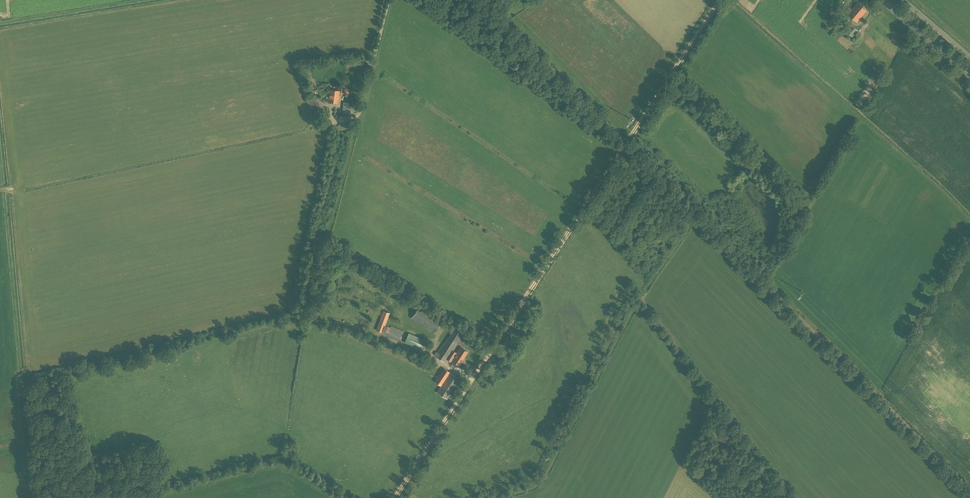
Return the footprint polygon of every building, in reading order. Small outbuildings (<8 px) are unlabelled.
[(845,12),(857,22),(867,10),(858,2),(852,9),(849,7),(845,12)] [(833,29),(841,36),(846,31),(838,24),(833,29)] [(846,31),(853,37),(858,31),(851,25),(846,31)] [(339,103),(341,90),(329,89),(327,101),(339,103)] [(320,106),(316,94),(306,97),(310,110),(317,107),(318,110),(322,109),(321,106),(320,106)] [(343,102),(342,116),(350,115),(354,115),(355,104),(343,102)] [(404,301),(410,306),(415,300),(409,296),(404,301)] [(409,321),(432,337),(443,320),(421,304),(409,321)] [(390,313),(383,310),(376,330),(383,333),(390,313)] [(384,334),(399,341),(403,331),(388,324),(384,334)] [(464,359),(468,351),(461,346),(457,353),(452,350),(463,333),(455,327),(444,344),(443,343),(435,355),(444,361),(449,354),(453,357),(451,360),(460,365),(464,359)] [(428,341),(409,332),(404,342),(423,351),(428,341)] [(434,381),(440,385),(436,392),(447,399),(451,393),(453,394),(454,395),(465,379),(458,375),(457,376),(443,367),(434,381)]
